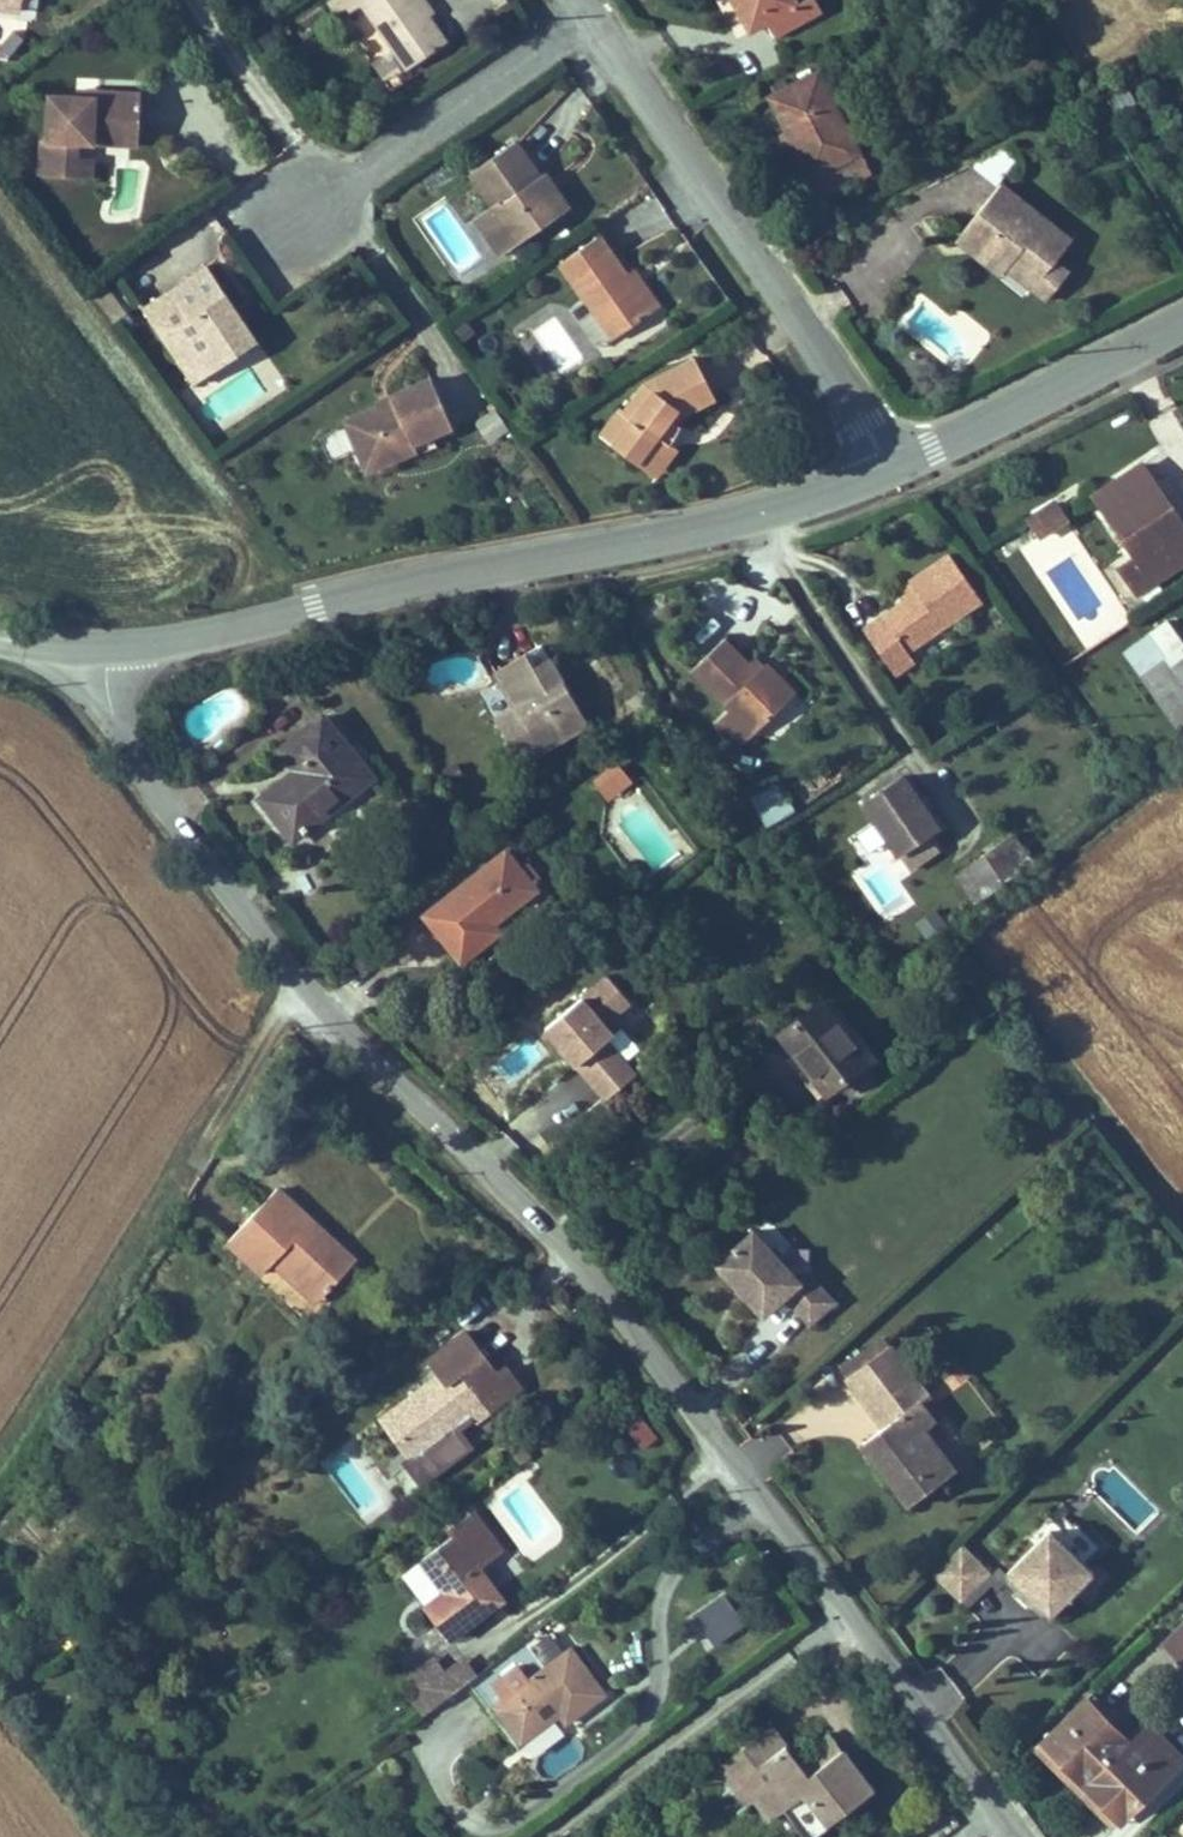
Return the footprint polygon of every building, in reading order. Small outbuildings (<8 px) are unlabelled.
[(421,26),(461,0),(403,0),(421,26)] [(479,10),(500,0),(474,0),(479,10)] [(731,3),(745,28),(763,19),(774,33),(818,9),(812,0),(729,0),(731,3)] [(65,126),(102,129),(103,105),(104,92),(125,93),(126,75),(169,77),(170,60),(171,41),(110,37),(110,43),(78,41),(75,85),(68,85),(65,126)] [(814,68),(769,94),(800,148),(814,173),(817,172),(827,191),(865,170),(855,151),(860,149),(814,68)] [(167,96),(169,77),(126,75),(125,93),(167,96)] [(527,88),(483,120),(507,154),(534,192),(571,164),(545,127),(551,122),(527,88)] [(103,105),(102,129),(123,131),(124,106),(103,105)] [(976,162),(989,185),(1021,167),(1009,144),(976,162)] [(511,208),(534,192),(507,154),(485,171),(511,208)] [(1082,236),(1013,176),(970,225),(1011,261),(1018,253),(1040,273),(1035,279),(1054,296),(1077,269),(1063,257),(1082,236)] [(620,190),(579,219),(629,291),(671,262),(651,233),(620,190)] [(247,243),(230,220),(172,264),(198,297),(211,287),(239,323),(282,289),(247,243)] [(1011,261),(970,225),(963,232),(984,250),(1005,268),(1011,261)] [(211,287),(198,297),(226,333),(239,323),(211,287)] [(658,363),(641,386),(673,412),(692,386),(680,376),(690,363),(702,373),(709,362),(741,349),(732,331),(719,305),(668,328),(648,355),(658,363)] [(477,378),(454,323),(435,330),(398,345),(401,353),(368,366),(385,406),(408,396),(412,405),(437,395),(440,401),(460,393),(457,386),(477,378)] [(690,363),(680,376),(692,386),(702,373),(690,363)] [(692,386),(673,412),(683,421),(702,394),(692,386)] [(408,396),(385,406),(388,415),(412,405),(408,396)] [(477,422),(490,445),(509,434),(497,411),(477,422)] [(1109,492),(1156,550),(1137,564),(1154,589),(1182,569),(1182,495),(1157,458),(1138,472),(1109,492)] [(1071,500),(1048,517),(1059,532),(1083,515),(1071,500)] [(984,588),(953,545),(920,567),(900,581),(907,591),(871,616),(901,658),(917,646),(912,638),(984,588)] [(525,628),(492,651),(516,685),(496,700),(526,742),(591,696),(537,619),(525,628)] [(726,623),(695,653),(760,717),(788,689),(774,676),(787,663),(769,645),(758,655),(726,623)] [(1155,674),(1182,711),(1182,655),(1182,653),(1155,674)] [(801,677),(787,663),(774,676),(788,689),(801,677)] [(304,706),(263,740),(284,765),(250,793),(261,806),(281,832),(356,768),(304,706)] [(620,744),(595,764),(607,779),(632,759),(620,744)] [(905,764),(864,793),(912,862),(932,847),(919,828),(940,813),(905,764)] [(781,778),(748,791),(761,825),(794,812),(781,778)] [(1017,825),(964,864),(980,891),(1036,851),(1017,825)] [(502,847),(421,912),(445,941),(459,959),(500,927),(489,914),(529,882),(502,847)] [(926,934),(945,925),(938,909),(919,918),(926,934)] [(574,1063),(604,1098),(633,1073),(603,1039),(610,1033),(601,1022),(627,1000),(604,974),(542,1029),(563,1052),(568,1048),(578,1060),(574,1063)] [(819,1000),(780,1033),(791,1045),(828,1089),(867,1056),(819,1000)] [(578,1060),(568,1048),(563,1052),(574,1063),(578,1060)] [(265,1251),(274,1245),(289,1235),(326,1278),(327,1279),(365,1243),(332,1207),(292,1164),(234,1216),(265,1251)] [(797,1268),(751,1216),(713,1250),(760,1303),(781,1284),(806,1312),(831,1290),(806,1260),(797,1268)] [(326,1278),(289,1235),(274,1245),(314,1291),(326,1278)] [(498,1395),(544,1361),(529,1339),(520,1346),(490,1304),(452,1331),(464,1347),(408,1387),(436,1427),(427,1433),(443,1455),(490,1421),(475,1400),(493,1387),(498,1395)] [(910,1491),(948,1461),(916,1418),(928,1409),(909,1385),(917,1379),(876,1327),(835,1359),(881,1417),(863,1431),(873,1445),(910,1491)] [(621,1422),(644,1448),(660,1433),(638,1407),(621,1422)] [(515,1529),(485,1486),(458,1504),(465,1514),(428,1540),(450,1572),(426,1588),(450,1623),(510,1581),(487,1548),(515,1529)] [(1025,1535),(995,1565),(1019,1590),(1038,1609),(1052,1595),(1055,1599),(1066,1588),(1063,1584),(1082,1566),(1073,1556),(1050,1532),(1057,1525),(1040,1508),(1019,1528),(1025,1535)] [(1057,1525),(1050,1532),(1073,1556),(1089,1540),(1066,1516),(1057,1525)] [(951,1534),(920,1563),(949,1593),(979,1564),(951,1534)] [(1089,1599),(1110,1580),(1099,1568),(1078,1587),(1089,1599)] [(727,1588),(692,1609),(713,1644),(747,1624),(727,1588)] [(1179,1595),(1149,1623),(1176,1651),(1182,1645),(1182,1599),(1179,1595)] [(592,1652),(575,1628),(528,1660),(518,1645),(489,1665),(499,1680),(494,1683),(521,1722),(562,1693),(567,1701),(607,1673),(592,1652)] [(419,1676),(430,1691),(442,1682),(431,1667),(419,1676)] [(1076,1686),(1034,1727),(1113,1804),(1173,1746),(1141,1713),(1123,1732),(1076,1686)] [(765,1766),(751,1777),(767,1798),(780,1788),(803,1820),(870,1770),(854,1749),(841,1731),(806,1755),(792,1736),(771,1707),(739,1731),(765,1766)] [(841,1731),(826,1712),(792,1736),(806,1755),(841,1731)] [(1113,1804),(1034,1727),(1025,1736),(1060,1770),(1104,1813),(1113,1804)] [(765,1766),(739,1731),(715,1749),(741,1783),(751,1777),(765,1766)]
